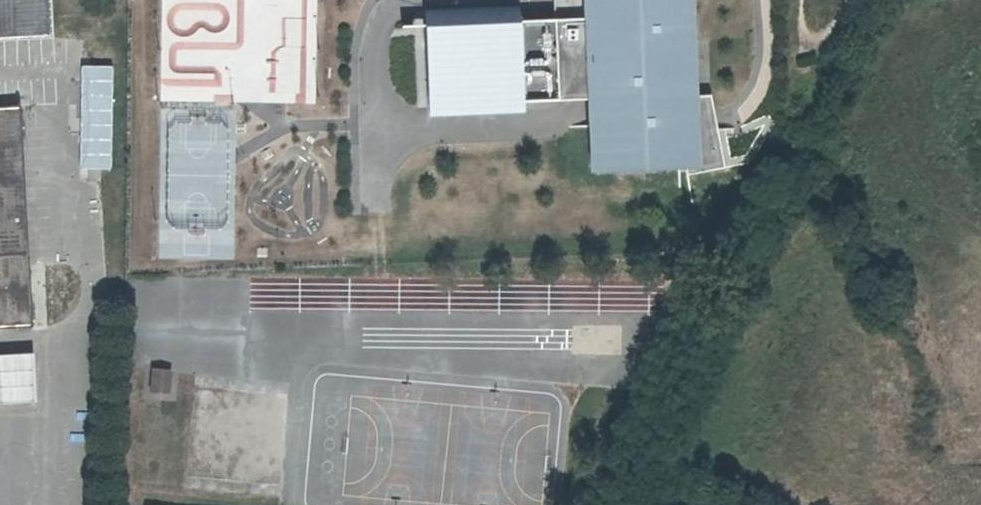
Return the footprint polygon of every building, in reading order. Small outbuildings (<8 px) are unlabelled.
[(52,38),(50,0),(0,0),(0,40),(52,38)] [(556,26),(561,109),(592,105),(595,179),(690,180),(728,170),(718,120),(714,100),(699,101),(695,0),(586,0),(588,19),(556,26)] [(561,109),(556,26),(522,23),(521,7),(425,12),(425,15),(431,119),(526,116),(561,109)] [(113,67),(81,66),(79,168),(111,169),(113,67)] [(33,323),(21,103),(0,104),(0,325),(33,323)] [(0,354),(0,400),(36,398),(34,353),(0,354)] [(154,391),(169,392),(171,372),(156,371),(154,391)]
